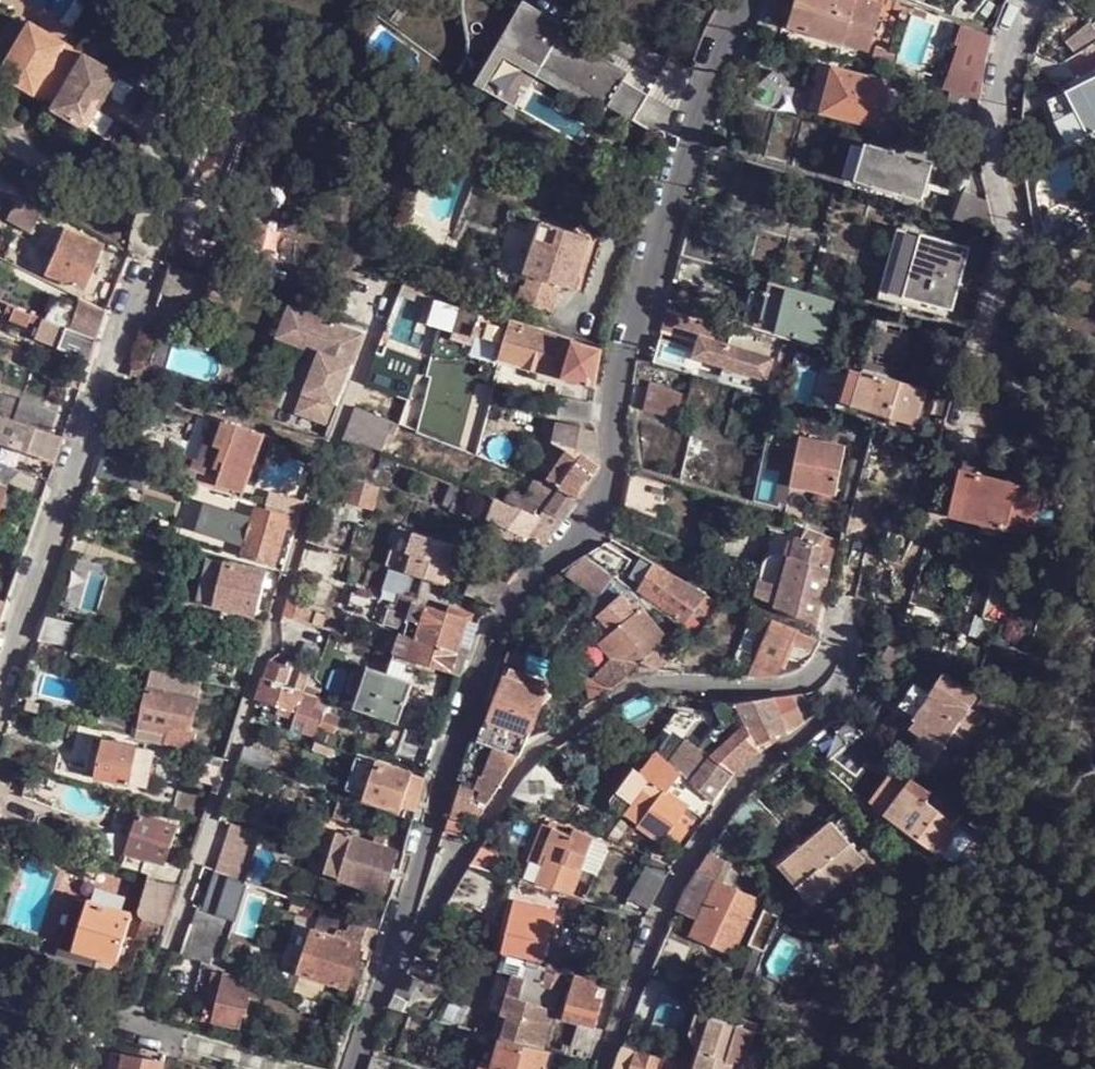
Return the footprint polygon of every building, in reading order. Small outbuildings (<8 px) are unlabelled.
[(463,9),(489,25),(461,74),(520,109),(545,68),(635,120),(650,95),(626,81),(549,36),(559,19),(534,4),(529,13),(521,9),(506,0),(464,0),(463,9)] [(521,9),(529,13),(534,4),(527,0),(526,0),(521,9)] [(861,0),(802,0),(793,28),(873,54),(888,9),(861,0)] [(970,0),(962,0),(956,7),(952,17),(960,20),(974,4),(970,0)] [(1094,28),(1094,0),(1070,0),(1094,28)] [(568,24),(559,19),(549,36),(626,81),(631,71),(563,32),(568,24)] [(28,21),(0,69),(0,75),(51,105),(82,53),(28,21)] [(992,38),(965,27),(957,48),(962,49),(946,90),(983,100),(985,69),(992,38)] [(117,73),(82,53),(51,105),(49,108),(85,129),(117,73)] [(888,83),(834,70),(825,112),(877,126),(888,83)] [(1081,79),(1080,76),(1078,77),(1079,80),(1082,85),(1085,93),(1094,113),(1094,72),(1081,79)] [(1085,93),(1082,85),(1068,92),(1072,100),(1085,93)] [(1072,100),(1068,92),(1050,101),(1054,115),(1074,105),(1072,100)] [(1085,93),(1072,100),(1074,105),(1054,115),(1063,147),(1094,132),(1094,113),(1085,93)] [(870,150),(849,144),(840,177),(861,182),(870,150)] [(910,156),(871,145),(870,150),(861,182),(923,199),(933,163),(911,157),(910,156)] [(21,193),(10,217),(24,223),(35,200),(21,193)] [(989,201),(963,193),(955,218),(996,231),(989,201)] [(24,223),(32,227),(44,205),(35,200),(24,223)] [(713,265),(719,266),(728,230),(692,219),(682,256),(713,265)] [(591,236),(543,221),(527,272),(530,273),(526,285),(522,284),(518,299),(553,310),(562,283),(575,288),(591,236)] [(44,272),(84,289),(103,244),(63,228),(44,272)] [(953,312),(970,250),(899,228),(881,292),(953,312)] [(713,265),(682,256),(677,279),(706,289),(713,265)] [(169,264),(161,290),(194,300),(203,274),(169,264)] [(825,347),(838,302),(774,283),(770,293),(760,291),(759,293),(769,296),(761,327),(796,338),(825,347)] [(796,338),(761,327),(769,296),(759,293),(760,291),(755,288),(743,327),(794,343),(796,338)] [(474,337),(475,335),(473,334),(479,313),(438,300),(430,325),(474,337)] [(78,303),(77,308),(103,318),(105,313),(78,303)] [(10,318),(28,324),(30,319),(32,313),(15,307),(10,318)] [(97,338),(103,318),(77,308),(68,327),(73,329),(97,338)] [(735,330),(668,310),(662,334),(698,345),(701,337),(730,345),(735,330)] [(32,313),(30,319),(39,322),(65,332),(70,334),(73,329),(68,327),(32,313)] [(504,360),(596,387),(603,352),(479,313),(473,334),(475,335),(507,345),(502,359),(504,360)] [(895,379),(911,323),(882,315),(866,370),(895,379)] [(368,330),(331,318),(327,328),(345,334),(335,359),(354,367),(368,330)] [(65,332),(39,322),(32,342),(58,352),(65,332)] [(345,334),(327,328),(318,353),(320,354),(335,359),(345,334)] [(97,338),(73,329),(70,334),(65,349),(90,358),(97,338)] [(730,345),(701,337),(698,345),(694,359),(768,381),(775,359),(730,345)] [(966,354),(937,346),(930,375),(959,383),(966,354)] [(339,407),(354,367),(335,359),(320,354),(305,394),(315,398),(339,407)] [(453,361),(433,356),(427,378),(433,380),(427,401),(425,412),(438,416),(441,406),(442,406),(453,361)] [(596,387),(504,360),(502,367),(530,376),(533,384),(595,401),(598,387),(596,387)] [(866,370),(852,366),(840,401),(855,405),(855,408),(918,427),(929,390),(866,370)] [(433,380),(427,378),(417,376),(411,397),(427,401),(433,380)] [(678,420),(689,391),(652,379),(644,409),(678,420)] [(48,432),(56,409),(23,399),(21,402),(0,394),(0,415),(48,432)] [(339,407),(315,398),(311,409),(304,406),(295,430),(327,441),(339,407)] [(594,406),(563,400),(559,418),(591,424),(594,406)] [(348,426),(338,449),(346,447),(359,444),(386,455),(398,424),(361,408),(355,406),(348,426)] [(214,417),(204,414),(189,456),(195,457),(200,459),(214,417)] [(41,454),(39,458),(54,464),(63,438),(48,432),(0,415),(0,439),(41,454)] [(178,465),(174,477),(194,483),(199,471),(219,477),(216,485),(244,494),(263,441),(265,442),(268,435),(214,417),(200,459),(195,457),(191,469),(178,465)] [(583,456),(600,468),(597,446),(596,429),(571,427),(573,445),(583,455),(583,456)] [(874,430),(866,462),(881,465),(890,433),(874,430)] [(847,445),(802,437),(792,485),(837,494),(847,445)] [(600,468),(583,456),(583,455),(573,445),(546,485),(579,498),(599,471),(600,468)] [(665,486),(633,473),(629,491),(626,506),(661,521),(663,506),(665,486)] [(46,487),(49,480),(31,474),(29,481),(46,487)] [(972,520),(990,525),(995,505),(990,503),(994,478),(982,475),(972,520)] [(348,501),(372,509),(380,488),(355,477),(348,501)] [(1039,489),(994,478),(990,503),(995,505),(990,525),(1007,529),(1016,531),(1017,528),(1030,531),(1039,489)] [(529,499),(523,510),(537,515),(540,509),(546,513),(563,522),(579,498),(546,485),(539,482),(529,499)] [(290,496),(290,495),(274,490),(269,506),(275,508),(285,511),(290,496)] [(523,510),(529,499),(515,491),(508,503),(520,509),(523,510)] [(450,513),(462,518),(467,505),(456,500),(450,513)] [(506,529),(520,509),(508,503),(500,500),(479,528),(501,537),(506,529)] [(279,559),(288,525),(298,528),(301,516),(285,511),(275,508),(273,514),(257,509),(243,555),(266,561),(267,555),(279,559)] [(528,538),(546,546),(563,522),(546,513),(541,521),(537,515),(523,510),(520,509),(506,529),(528,538)] [(476,576),(483,556),(403,529),(391,567),(449,587),(455,570),(476,576)] [(506,529),(501,537),(523,546),(528,538),(506,529)] [(307,543),(330,551),(334,540),(310,532),(307,543)] [(759,595),(818,622),(826,586),(830,568),(818,563),(821,547),(799,538),(796,554),(788,553),(786,559),(787,560),(790,561),(794,563),(791,574),(765,563),(759,595)] [(634,560),(608,544),(589,553),(586,553),(618,577),(622,580),(634,560)] [(594,594),(618,577),(586,553),(564,571),(594,594)] [(211,559),(200,602),(202,602),(259,616),(269,575),(211,559)] [(658,566),(653,563),(636,590),(641,594),(646,589),(658,566)] [(707,596),(658,566),(646,589),(653,593),(650,599),(686,622),(697,608),(702,602),(707,596)] [(641,594),(650,599),(653,593),(646,589),(641,594)] [(1007,599),(991,594),(985,618),(1001,623),(1007,599)] [(714,599),(707,596),(702,602),(709,605),(714,599)] [(445,614),(417,605),(419,602),(403,597),(397,613),(392,611),(387,627),(407,633),(406,637),(413,639),(407,659),(453,674),(461,653),(470,623),(465,621),(467,616),(446,609),(445,614)] [(285,618),(303,624),(310,604),(291,598),(285,618)] [(629,622),(644,610),(640,605),(635,608),(628,600),(617,609),(629,622)] [(387,627),(392,611),(382,608),(376,623),(387,627)] [(712,619),(697,608),(686,622),(684,626),(686,627),(698,637),(712,619)] [(594,628),(606,640),(629,622),(617,609),(594,628)] [(658,626),(644,610),(629,622),(606,640),(603,643),(618,658),(598,680),(614,687),(624,678),(630,672),(639,664),(669,641),(658,626)] [(768,617),(757,612),(740,647),(727,675),(736,675),(750,677),(777,678),(801,668),(804,666),(813,656),(820,641),(816,638),(797,629),(795,629),(775,620),(768,617)] [(49,640),(71,646),(78,624),(48,617),(40,638),(49,640)] [(480,627),(470,623),(461,653),(470,656),(480,627)] [(396,655),(407,659),(413,639),(406,637),(402,635),(396,655)] [(71,646),(49,640),(44,660),(76,668),(81,649),(71,646)] [(577,667),(581,658),(584,655),(558,640),(548,656),(576,669),(577,667)] [(679,655),(669,641),(639,664),(655,671),(679,655)] [(874,671),(890,680),(904,655),(889,646),(874,671)] [(453,674),(462,677),(470,656),(461,653),(453,674)] [(392,658),(386,674),(408,682),(411,672),(403,669),(406,662),(392,658)] [(581,658),(577,667),(590,673),(594,665),(581,658)] [(308,687),(313,671),(289,664),(287,669),(270,664),(265,679),(302,692),(314,696),(318,697),(320,691),(308,687)] [(203,681),(155,668),(139,737),(192,751),(195,737),(190,736),(203,681)] [(356,710),(399,725),(413,684),(408,682),(386,674),(371,668),(356,710)] [(505,683),(489,721),(529,736),(547,692),(546,692),(528,684),(531,676),(510,668),(505,683)] [(947,674),(917,719),(932,730),(927,737),(943,749),(949,741),(964,752),(976,735),(969,730),(979,714),(973,710),(981,696),(947,674)] [(528,684),(546,692),(550,684),(531,676),(528,684)] [(297,710),(302,692),(265,679),(260,697),(266,700),(260,718),(275,723),(282,705),(294,709),(297,710)] [(489,721),(505,683),(497,680),(477,729),(473,738),(477,740),(484,719),(489,721)] [(314,696),(302,692),(297,710),(294,709),(286,730),(309,738),(309,740),(333,748),(337,739),(327,735),(334,717),(321,712),(321,710),(311,706),(314,696)] [(773,743),(788,733),(773,698),(737,704),(735,703),(762,752),(773,743)] [(762,752),(735,703),(723,701),(716,708),(723,724),(716,728),(700,748),(737,772),(751,759),(762,752)] [(484,719),(477,740),(519,757),(529,736),(489,721),(484,719)] [(844,724),(836,719),(830,722),(804,747),(822,768),(859,734),(844,724)] [(154,751),(92,737),(84,775),(145,787),(154,751)] [(473,738),(466,758),(508,774),(514,765),(519,757),(477,740),(473,738)] [(330,756),(333,748),(309,740),(306,748),(330,756)] [(688,740),(672,762),(681,772),(699,787),(715,803),(729,784),(737,772),(688,740)] [(919,743),(906,760),(927,774),(939,757),(919,743)] [(268,772),(275,757),(251,750),(240,763),(268,772)] [(662,753),(647,774),(655,780),(668,789),(681,772),(672,762),(662,753)] [(207,766),(222,770),(225,760),(210,756),(207,766)] [(475,824),(508,774),(466,758),(463,770),(468,772),(453,814),(475,824)] [(426,778),(377,762),(375,767),(363,763),(354,792),(366,796),(365,798),(402,810),(403,804),(418,809),(426,778)] [(513,797),(543,809),(561,776),(539,763),(534,769),(513,797)] [(617,807),(630,816),(655,780),(647,774),(642,770),(617,807)] [(642,825),(663,840),(667,835),(687,804),(699,787),(681,772),(668,789),(642,825)] [(940,850),(958,824),(928,800),(934,792),(915,778),(887,816),(938,853),(940,850)] [(630,816),(642,825),(668,789),(655,780),(630,816)] [(706,818),(715,803),(699,787),(687,804),(706,818)] [(339,803),(335,818),(351,824),(356,808),(339,803)] [(667,835),(685,849),(706,818),(687,804),(667,835)] [(127,852),(150,859),(163,821),(141,814),(127,852)] [(16,829),(28,832),(31,821),(20,817),(16,829)] [(452,820),(448,832),(464,836),(468,825),(452,820)] [(177,826),(163,821),(150,859),(164,864),(177,826)] [(869,860),(864,853),(837,821),(783,867),(816,906),(865,865),(869,860)] [(958,824),(940,850),(953,861),(972,834),(958,824)] [(233,825),(215,872),(245,881),(262,836),(233,825)] [(533,869),(544,873),(562,830),(550,825),(533,869)] [(597,840),(596,837),(576,829),(576,830),(574,835),(568,833),(562,830),(544,873),(533,869),(528,881),(553,889),(554,886),(560,871),(564,862),(581,869),(597,840)] [(374,843),(353,836),(353,838),(340,834),(328,873),(340,877),(340,878),(386,893),(399,852),(374,843)] [(376,835),(374,843),(384,847),(387,839),(376,835)] [(613,846),(597,840),(581,869),(599,877),(613,846)] [(484,844),(472,864),(500,872),(507,855),(484,844)] [(869,860),(865,865),(870,870),(889,889),(902,878),(893,869),(896,866),(889,859),(887,862),(871,846),(864,853),(869,860)] [(734,864),(712,853),(698,872),(719,881),(724,884),(734,864)] [(975,880),(981,869),(969,862),(962,872),(963,872),(975,880)] [(498,872),(472,864),(453,895),(462,900),(485,913),(484,912),(504,873),(498,872)] [(170,881),(181,885),(186,870),(175,867),(172,878),(170,881)] [(570,875),(560,871),(554,886),(564,890),(570,875)] [(698,872),(690,887),(712,896),(719,881),(698,872)] [(170,881),(152,876),(139,916),(146,918),(146,919),(166,926),(181,885),(170,881)] [(732,953),(758,901),(724,884),(719,881),(712,896),(690,887),(679,909),(700,920),(694,933),(732,953)] [(462,900),(453,895),(450,901),(459,906),(462,900)] [(77,948),(118,960),(120,957),(124,942),(129,927),(133,914),(92,901),(77,948)] [(295,911),(306,914),(309,907),(297,903),(295,911)] [(181,955),(211,965),(226,918),(198,908),(181,955)] [(362,922),(322,909),(314,931),(355,943),(361,946),(374,950),(381,929),(362,922)] [(782,917),(766,910),(749,947),(765,954),(782,917)] [(513,913),(504,950),(529,957),(543,960),(544,956),(552,922),(513,913)] [(124,942),(134,945),(139,931),(129,927),(124,942)] [(290,966),(301,969),(314,931),(303,928),(290,966)] [(347,986),(361,946),(355,943),(314,931),(301,969),(300,971),(347,986)] [(120,957),(129,960),(134,945),(124,942),(120,957)] [(573,959),(553,953),(550,957),(549,966),(568,971),(573,959)] [(504,954),(500,966),(523,972),(528,960),(504,954)] [(543,960),(541,964),(549,966),(550,957),(544,956),(543,960)] [(563,989),(568,971),(549,966),(541,964),(528,960),(523,972),(544,979),(542,982),(560,989),(563,989)] [(217,1006),(225,973),(217,971),(209,1003),(217,1006)] [(406,1010),(419,977),(413,973),(407,971),(389,1005),(406,1010)] [(544,979),(523,972),(516,996),(526,999),(535,1002),(555,1007),(560,989),(542,982),(544,979)] [(205,1017),(238,1026),(241,1012),(244,1013),(247,999),(257,1002),(262,982),(225,973),(217,1006),(209,1003),(205,1017)] [(598,981),(577,975),(566,1016),(587,1022),(598,981)] [(300,1008),(318,1014),(322,1003),(303,997),(300,1008)] [(526,999),(515,1040),(523,1044),(535,1002),(526,999)] [(555,1007),(535,1002),(523,1044),(544,1049),(555,1007)] [(741,1060),(735,1058),(745,1024),(716,1015),(698,1068),(738,1068),(741,1060)] [(549,1050),(548,1050),(544,1049),(523,1044),(515,1040),(502,1037),(495,1065),(494,1068),(544,1068),(549,1050)] [(625,1046),(620,1061),(617,1068),(632,1068),(640,1051),(625,1046)] [(640,1051),(632,1068),(681,1068),(682,1066),(640,1051)] [(165,1063),(113,1053),(110,1068),(163,1068),(165,1063)] [(367,1068),(394,1068),(396,1063),(372,1055),(367,1068)]
